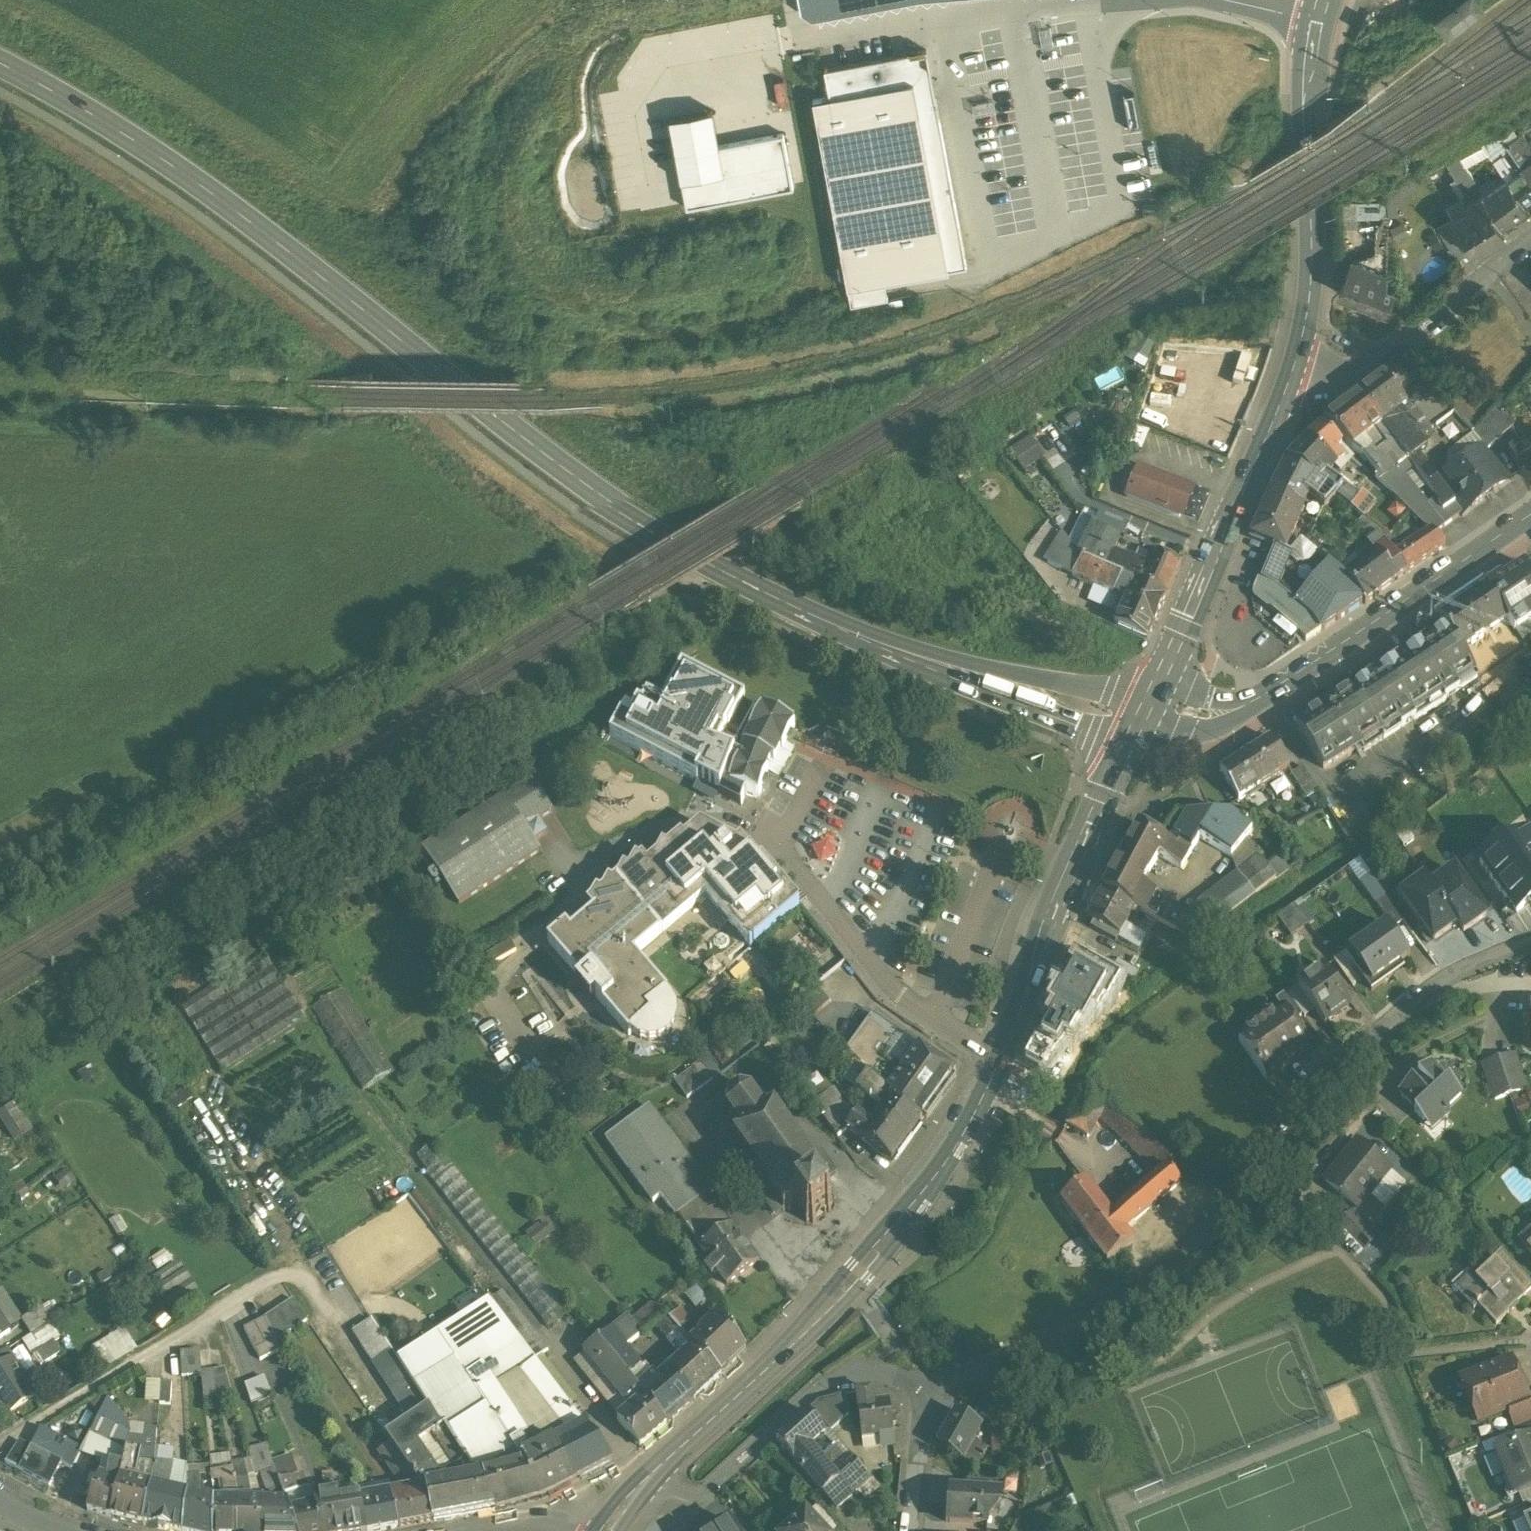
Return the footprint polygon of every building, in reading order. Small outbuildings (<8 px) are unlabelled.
[(801,11),(812,19),(915,0),(798,0),(801,11)] [(824,68),(830,95),(813,98),(851,300),(888,293),(884,276),(966,260),(927,49),(824,68)] [(1127,68),(1104,72),(1111,115),(1135,111),(1127,68)] [(669,118),(687,208),(795,186),(784,131),(720,144),(713,109),(669,118)] [(1505,143),(1510,151),(1521,166),(1530,159),(1530,148),(1519,132),(1505,143)] [(1489,158),(1480,144),(1459,155),(1468,170),(1489,158)] [(1521,166),(1510,151),(1501,157),(1512,173),(1521,166)] [(1459,155),(1425,174),(1433,187),(1468,170),(1459,155)] [(1521,166),(1530,181),(1530,159),(1521,166)] [(1521,166),(1512,173),(1504,179),(1523,205),(1530,199),(1530,181),(1521,166)] [(1504,179),(1482,194),(1500,224),(1523,206),(1523,205),(1504,179)] [(1481,192),(1467,201),(1468,203),(1450,214),(1471,249),(1474,248),(1473,247),(1491,236),(1491,237),(1494,235),(1494,234),(1501,230),(1501,231),(1503,230),(1500,224),(1482,194),(1481,192)] [(1373,266),(1352,258),(1347,270),(1369,278),(1373,266)] [(1369,278),(1347,270),(1339,292),(1383,309),(1391,287),(1369,278)] [(1271,320),(1261,319),(1259,343),(1268,344),(1271,320)] [(1142,342),(1133,366),(1143,369),(1151,346),(1142,342)] [(1406,361),(1389,374),(1404,394),(1407,392),(1407,393),(1424,381),(1406,361)] [(1389,374),(1382,380),(1406,410),(1400,415),(1420,443),(1430,435),(1410,410),(1416,404),(1407,393),(1407,392),(1404,394),(1389,374)] [(1382,380),(1358,398),(1382,429),(1400,415),(1406,410),(1382,380)] [(1358,398),(1323,425),(1351,453),(1352,452),(1362,444),(1369,452),(1362,458),(1367,464),(1385,449),(1374,435),(1382,429),(1358,398)] [(1495,408),(1471,434),(1472,435),(1487,451),(1513,427),(1495,408)] [(1078,410),(1058,418),(1068,440),(1088,432),(1078,410)] [(1400,415),(1382,429),(1407,463),(1408,465),(1409,464),(1418,458),(1426,451),(1420,443),(1400,415)] [(1340,449),(1318,429),(1304,442),(1333,468),(1336,464),(1340,460),(1334,454),(1340,449)] [(1385,449),(1367,464),(1378,478),(1374,482),(1408,515),(1409,514),(1430,532),(1433,535),(1443,528),(1427,508),(1397,471),(1407,463),(1382,429),(1374,435),(1385,449)] [(1487,451),(1472,435),(1447,454),(1445,474),(1472,454),(1478,460),(1488,453),(1487,451)] [(1510,453),(1528,479),(1530,477),(1530,438),(1521,445),(1514,450),(1510,453)] [(1023,474),(1044,460),(1031,440),(1010,454),(1023,474)] [(1304,442),(1286,462),(1317,485),(1329,472),(1333,468),(1304,442)] [(1519,442),(1512,447),(1514,450),(1521,445),(1519,442)] [(1362,444),(1352,452),(1361,459),(1362,458),(1369,452),(1362,444)] [(1510,477),(1488,453),(1478,460),(1497,486),(1510,477)] [(1472,454),(1445,474),(1461,495),(1451,502),(1454,506),(1460,514),(1470,507),(1471,508),(1498,487),(1497,486),(1478,460),(1472,454)] [(1418,458),(1409,464),(1436,501),(1445,512),(1454,506),(1451,502),(1418,458)] [(1317,485),(1286,462),(1274,486),(1294,498),(1298,494),(1306,499),(1307,498),(1314,504),(1324,491),(1317,485)] [(1127,470),(1120,488),(1124,496),(1125,497),(1137,467),(1136,466),(1127,470)] [(1191,488),(1137,466),(1137,467),(1125,497),(1124,497),(1178,519),(1191,488)] [(1324,491),(1314,504),(1324,511),(1335,499),(1324,491)] [(1302,510),(1271,493),(1251,538),(1284,552),(1302,510)] [(1347,494),(1340,503),(1350,510),(1357,500),(1347,494)] [(1372,503),(1361,495),(1357,500),(1350,510),(1360,519),(1372,503)] [(1454,506),(1445,512),(1436,501),(1427,508),(1443,528),(1460,515),(1460,514),(1454,506)] [(1098,519),(1085,513),(1082,518),(1096,525),(1098,519)] [(1082,518),(1068,548),(1078,561),(1092,531),(1096,525),(1082,518)] [(1096,525),(1092,531),(1118,542),(1118,543),(1123,545),(1127,536),(1122,533),(1124,529),(1098,519),(1096,525)] [(1118,542),(1092,531),(1078,561),(1081,564),(1100,573),(1103,574),(1110,558),(1111,558),(1118,543),(1118,542)] [(1430,532),(1390,556),(1403,574),(1445,547),(1433,535),(1430,532)] [(1282,565),(1270,559),(1262,579),(1295,606),(1296,606),(1300,609),(1324,586),(1330,595),(1345,582),(1342,579),(1298,544),(1282,565)] [(1385,548),(1384,548),(1372,556),(1392,583),(1403,574),(1390,556),(1388,553),(1385,548)] [(1179,563),(1154,553),(1152,558),(1178,569),(1181,563),(1179,562),(1179,563)] [(1372,556),(1342,579),(1345,582),(1362,602),(1364,604),(1392,583),(1372,556)] [(1111,558),(1110,558),(1103,574),(1111,577),(1118,580),(1132,586),(1138,589),(1146,571),(1111,558)] [(1146,571),(1138,589),(1165,600),(1178,569),(1152,558),(1151,559),(1150,559),(1149,560),(1150,561),(1146,571)] [(1100,573),(1081,564),(1072,580),(1091,589),(1100,573)] [(1502,579),(1500,576),(1486,585),(1515,630),(1530,619),(1530,576),(1524,565),(1502,579)] [(1100,573),(1091,589),(1103,594),(1108,584),(1111,577),(1103,574),(1100,573)] [(1118,580),(1111,577),(1108,584),(1116,587),(1118,580)] [(1295,606),(1262,579),(1255,596),(1254,598),(1255,600),(1266,609),(1268,608),(1299,634),(1305,643),(1320,632),(1311,619),(1300,609),(1296,606),(1295,606)] [(1330,595),(1329,596),(1343,615),(1362,602),(1345,582),(1330,595)] [(1138,589),(1132,586),(1123,606),(1120,605),(1117,611),(1121,612),(1118,619),(1120,619),(1151,633),(1165,600),(1138,589)] [(1324,586),(1300,609),(1311,619),(1320,632),(1343,615),(1329,596),(1330,595),(1324,586)] [(1487,590),(1440,621),(1447,630),(1462,653),(1508,622),(1487,590)] [(1146,643),(1151,633),(1120,619),(1115,630),(1146,643)] [(1447,630),(1353,691),(1383,738),(1478,676),(1476,674),(1470,665),(1462,653),(1447,630)] [(1481,671),(1475,662),(1470,665),(1476,674),(1481,671)] [(746,700),(682,669),(664,705),(647,696),(642,706),(638,704),(629,721),(621,717),(609,739),(720,793),(724,786),(728,788),(739,766),(740,767),(747,753),(744,751),(751,737),(750,736),(762,712),(744,703),(746,700)] [(1350,688),(1295,724),(1317,759),(1318,758),(1324,768),(1360,744),(1364,750),(1383,738),(1353,691),(1350,688)] [(751,737),(744,751),(747,753),(740,767),(739,766),(728,788),(724,786),(720,793),(719,797),(743,809),(746,797),(755,802),(757,799),(759,800),(768,777),(766,776),(770,765),(774,767),(781,754),(783,755),(795,731),(793,731),(794,727),(764,712),(763,713),(762,712),(750,736),(751,737)] [(1271,739),(1241,759),(1260,787),(1290,768),(1271,739)] [(1260,787),(1241,759),(1219,773),(1238,801),(1246,797),(1259,788),(1260,787)] [(1302,767),(1292,774),(1307,797),(1318,791),(1302,767)] [(530,780),(422,851),(458,907),(540,854),(534,844),(538,841),(541,828),(538,823),(552,814),(530,780)] [(1259,788),(1246,797),(1248,801),(1259,811),(1273,802),(1265,790),(1262,792),(1259,788)] [(1230,816),(1184,818),(1179,827),(1201,838),(1201,839),(1233,856),(1252,830),(1247,827),(1248,825),(1244,823),(1243,825),(1230,816)] [(1191,852),(1172,841),(1169,846),(1139,827),(1121,858),(1147,873),(1148,872),(1151,867),(1157,856),(1180,869),(1191,852)] [(1201,838),(1179,827),(1172,841),(1191,852),(1201,839),(1201,838)] [(1479,861),(1518,915),(1530,905),(1530,841),(1523,829),(1479,861)] [(705,838),(696,833),(683,844),(681,841),(667,853),(663,851),(658,860),(647,870),(642,863),(639,865),(636,864),(631,873),(628,875),(624,874),(619,883),(616,885),(660,937),(706,898),(750,950),(799,908),(761,864),(758,867),(740,845),(731,853),(725,846),(724,847),(715,843),(716,840),(707,835),(705,838)] [(1030,861),(1035,864),(1040,856),(1035,853),(1030,861)] [(1259,855),(1234,874),(1251,894),(1275,876),(1259,855)] [(1147,873),(1121,858),(1103,890),(1130,905),(1136,908),(1145,913),(1147,909),(1156,893),(1140,885),(1147,873)] [(1432,884),(1431,885),(1457,921),(1464,929),(1487,912),(1455,868),(1432,884)] [(1234,874),(1214,890),(1229,911),(1251,894),(1234,874)] [(1431,885),(1432,884),(1426,876),(1402,893),(1434,938),(1457,921),(1431,885)] [(636,958),(660,937),(616,885),(589,908),(594,914),(571,934),(566,928),(548,943),(581,983),(576,987),(591,1005),(595,1001),(628,1040),(633,1036),(641,1041),(650,1044),(659,1042),(667,1038),(673,1030),(675,1021),(674,1012),(670,1005),(673,1002),(636,958)] [(1130,905),(1103,890),(1086,919),(1092,922),(1117,935),(1127,912),(1130,905)] [(1229,911),(1214,890),(1205,897),(1220,917),(1229,911)] [(1404,917),(1386,892),(1376,900),(1394,925),(1404,917)] [(1220,917),(1205,897),(1196,904),(1211,924),(1220,917)] [(1297,902),(1280,915),(1293,933),(1310,920),(1297,902)] [(1211,924),(1196,904),(1186,912),(1195,923),(1206,928),(1211,924)] [(1136,908),(1130,905),(1127,912),(1133,914),(1136,908)] [(1195,923),(1160,906),(1156,914),(1154,918),(1156,919),(1193,940),(1206,928),(1195,923)] [(1156,914),(1147,909),(1145,913),(1149,915),(1154,918),(1156,914)] [(1154,918),(1149,915),(1145,921),(1153,925),(1156,919),(1154,918)] [(1117,935),(1092,922),(1088,928),(1114,941),(1117,935)] [(1388,923),(1350,950),(1367,973),(1363,976),(1372,988),(1393,973),(1390,968),(1409,954),(1388,923)] [(265,956),(182,1008),(224,1074),(306,1022),(265,956)] [(1107,995),(1116,979),(1074,957),(1060,982),(1062,984),(1046,1014),(1048,1015),(1042,1027),(1058,1035),(1064,1024),(1071,1028),(1079,1013),(1083,1015),(1092,1000),(1099,1004),(1104,994),(1107,995)] [(1118,961),(1112,971),(1131,982),(1137,972),(1118,961)] [(1326,963),(1299,983),(1315,1005),(1325,1020),(1352,1000),(1326,963)] [(1315,1005),(1299,983),(1289,990),(1303,1010),(1305,1012),(1315,1005)] [(830,1002),(815,985),(798,999),(813,1016),(830,1002)] [(1289,990),(1287,987),(1276,995),(1282,1004),(1283,1004),(1293,1017),(1303,1010),(1289,990)] [(314,1008),(363,1090),(395,1070),(343,989),(314,1008)] [(1282,1004),(1238,1036),(1267,1076),(1278,1067),(1279,1069),(1289,1062),(1288,1060),(1312,1043),(1293,1017),(1283,1004),(1282,1004)] [(918,1046),(871,1013),(845,1051),(866,1072),(871,1077),(881,1064),(897,1075),(918,1046)] [(897,1075),(886,1091),(892,1097),(889,1102),(918,1123),(954,1072),(918,1046),(897,1075)] [(1512,1053),(1498,1058),(1510,1094),(1524,1089),(1512,1053)] [(700,1062),(713,1080),(721,1074),(708,1056),(700,1062)] [(1498,1058),(1482,1063),(1494,1099),(1510,1094),(1498,1058)] [(700,1062),(691,1068),(691,1069),(703,1086),(713,1080),(700,1062)] [(1428,1064),(1416,1075),(1418,1077),(1412,1083),(1410,1081),(1398,1093),(1415,1110),(1414,1112),(1422,1120),(1430,1112),(1435,1117),(1439,1113),(1447,1113),(1447,1105),(1460,1093),(1447,1080),(1443,1083),(1437,1078),(1440,1075),(1428,1064)] [(703,1086),(691,1069),(674,1082),(686,1099),(703,1086)] [(871,1077),(866,1072),(855,1090),(881,1109),(887,1101),(889,1102),(892,1097),(886,1091),(871,1077)] [(811,1160),(800,1145),(803,1143),(801,1141),(798,1143),(788,1128),(791,1126),(789,1124),(786,1126),(776,1111),(779,1109),(777,1107),(774,1109),(774,1108),(773,1108),(771,1106),(768,1108),(770,1110),(766,1114),(758,1103),(761,1101),(759,1098),(756,1100),(752,1094),(753,1091),(751,1090),(749,1093),(740,1091),(739,1088),(736,1089),(737,1092),(730,1097),(727,1095),(725,1098),(728,1100),(727,1109),(723,1110),(724,1113),(728,1112),(731,1117),(724,1122),(721,1118),(709,1126),(712,1131),(709,1132),(722,1151),(725,1156),(726,1155),(735,1167),(745,1160),(770,1194),(762,1199),(775,1216),(785,1208),(785,1209),(786,1209),(788,1211),(791,1209),(789,1207),(792,1204),(794,1206),(797,1204),(806,1217),(803,1219),(806,1222),(809,1220),(810,1220),(812,1223),(815,1221),(813,1218),(814,1217),(814,1218),(825,1211),(824,1209),(825,1209),(827,1212),(830,1209),(828,1207),(829,1206),(828,1205),(831,1203),(829,1200),(826,1202),(825,1200),(827,1198),(827,1194),(825,1191),(821,1191),(819,1192),(817,1190),(820,1188),(818,1185),(822,1182),(824,1185),(827,1183),(825,1181),(825,1180),(825,1179),(835,1172),(823,1154),(815,1160),(814,1158),(811,1160)] [(1109,1101),(1088,1088),(1065,1125),(1086,1138),(1099,1117),(1109,1101)] [(851,1121),(830,1091),(812,1104),(836,1138),(847,1130),(845,1129),(846,1129),(851,1121)] [(851,1121),(846,1129),(847,1130),(860,1140),(891,1162),(918,1123),(889,1102),(887,1101),(881,1109),(870,1125),(856,1115),(851,1121)] [(1174,1163),(1109,1101),(1099,1117),(1158,1174),(1165,1167),(1167,1170),(1174,1163)] [(0,1111),(0,1125),(11,1143),(32,1131),(16,1102),(0,1111)] [(712,1192),(649,1107),(607,1139),(653,1200),(660,1194),(677,1216),(708,1194),(709,1194),(712,1192)] [(416,1158),(551,1329),(572,1312),(438,1142),(416,1158)] [(1357,1144),(1325,1184),(1357,1210),(1389,1170),(1357,1144)] [(1110,1215),(1086,1236),(1106,1263),(1132,1241),(1124,1230),(1179,1182),(1167,1170),(1165,1167),(1158,1174),(1110,1215)] [(1110,1215),(1085,1182),(1060,1202),(1086,1236),(1110,1215)] [(708,1194),(677,1216),(705,1255),(700,1259),(704,1265),(710,1261),(716,1270),(726,1285),(758,1262),(709,1194),(708,1194)] [(1374,1240),(1352,1216),(1341,1227),(1363,1251),(1374,1240)] [(1521,1247),(1530,1258),(1530,1237),(1521,1247)] [(710,1261),(704,1265),(711,1274),(716,1270),(710,1261)] [(1495,1265),(1477,1282),(1476,1281),(1459,1296),(1474,1312),(1478,1308),(1496,1328),(1509,1316),(1507,1315),(1525,1298),(1524,1296),(1504,1275),(1495,1265)] [(1513,1266),(1504,1275),(1524,1296),(1530,1290),(1530,1285),(1513,1266)] [(548,1349),(502,1292),(490,1300),(520,1340),(535,1359),(543,1354),(548,1349)] [(293,1299),(265,1318),(276,1340),(307,1320),(293,1299)] [(464,1316),(494,1358),(505,1350),(520,1340),(490,1300),(464,1316)] [(642,1323),(661,1311),(655,1301),(636,1312),(642,1323)] [(50,1303),(22,1321),(31,1334),(59,1316),(50,1303)] [(688,1322),(680,1311),(669,1319),(679,1330),(688,1322)] [(11,1331),(0,1314),(0,1338),(11,1331)] [(719,1315),(700,1332),(702,1334),(692,1343),(691,1344),(697,1350),(696,1350),(718,1373),(744,1349),(719,1315)] [(490,1360),(494,1358),(464,1316),(437,1333),(455,1359),(466,1377),(480,1367),(490,1360)] [(628,1316),(611,1330),(625,1347),(642,1334),(628,1316)] [(265,1318),(244,1328),(260,1360),(281,1349),(265,1318)] [(397,1359),(372,1319),(352,1332),(392,1394),(412,1381),(397,1359)] [(125,1327),(94,1341),(106,1366),(136,1351),(125,1327)] [(625,1347),(611,1330),(596,1341),(608,1356),(626,1378),(628,1380),(642,1369),(642,1368),(625,1347)] [(437,1333),(397,1359),(412,1381),(414,1385),(455,1359),(437,1333)] [(692,1343),(685,1336),(677,1343),(689,1356),(696,1350),(697,1350),(691,1344),(692,1343)] [(535,1359),(520,1340),(505,1350),(519,1369),(544,1403),(560,1392),(535,1359)] [(54,1341),(33,1353),(40,1365),(61,1352),(54,1341)] [(596,1341),(586,1349),(596,1360),(598,1363),(608,1356),(596,1341)] [(519,1369),(505,1350),(494,1358),(508,1377),(519,1369)] [(689,1356),(671,1373),(695,1400),(721,1376),(718,1373),(696,1350),(689,1356)] [(199,1351),(181,1352),(182,1376),(201,1375),(199,1351)] [(0,1355),(0,1397),(11,1414),(35,1399),(6,1352),(0,1355)] [(590,1418),(543,1354),(535,1359),(560,1392),(583,1423),(584,1424),(590,1418)] [(626,1378),(608,1356),(598,1363),(594,1367),(613,1389),(626,1378)] [(466,1377),(455,1359),(414,1385),(429,1408),(441,1427),(444,1425),(444,1423),(480,1398),(466,1377)] [(505,1379),(490,1360),(480,1367),(494,1386),(505,1379)] [(1516,1378),(1510,1363),(1461,1383),(1470,1405),(1480,1401),(1488,1422),(1506,1415),(1530,1405),(1529,1403),(1527,1404),(1521,1391),(1523,1388),(1519,1378),(1516,1378)] [(480,1367),(466,1377),(480,1398),(485,1404),(500,1394),(494,1386),(480,1367)] [(668,1370),(657,1380),(653,1375),(650,1378),(642,1369),(628,1380),(637,1392),(640,1395),(642,1397),(666,1425),(695,1400),(671,1373),(668,1370)] [(628,1380),(626,1378),(613,1389),(620,1399),(628,1399),(632,1396),(637,1392),(628,1380)] [(145,1379),(144,1401),(170,1402),(171,1380),(145,1379)] [(412,1381),(392,1394),(410,1421),(429,1408),(414,1385),(412,1381)] [(560,1392),(544,1403),(567,1432),(583,1423),(560,1392)] [(640,1395),(637,1392),(632,1396),(637,1402),(642,1397),(640,1395)] [(872,1393),(857,1394),(858,1406),(873,1405),(872,1393)] [(528,1434),(500,1394),(485,1404),(512,1445),(522,1438),(528,1434)] [(843,1395),(819,1400),(817,1402),(810,1408),(830,1432),(848,1415),(843,1395)] [(666,1425),(642,1397),(637,1402),(617,1420),(640,1447),(666,1425)] [(485,1404),(480,1398),(444,1423),(444,1425),(445,1426),(476,1475),(478,1474),(522,1461),(520,1457),(512,1445),(485,1404)] [(130,1435),(107,1399),(90,1433),(127,1450),(130,1435)] [(873,1405),(858,1406),(861,1439),(879,1437),(880,1447),(894,1446),(890,1403),(873,1405)] [(1530,1405),(1506,1415),(1513,1432),(1530,1425),(1530,1407),(1530,1405)] [(410,1421),(386,1437),(390,1443),(404,1462),(421,1489),(428,1488),(445,1483),(418,1445),(427,1439),(445,1426),(444,1425),(441,1427),(429,1408),(410,1421)] [(993,1419),(975,1409),(969,1418),(980,1425),(987,1429),(993,1419)] [(955,1411),(936,1445),(959,1460),(972,1438),(980,1425),(969,1418),(955,1411)] [(805,1412),(775,1439),(836,1508),(850,1496),(849,1494),(869,1477),(852,1457),(835,1474),(810,1446),(824,1434),(805,1412)] [(567,1432),(548,1442),(570,1481),(612,1460),(584,1424),(583,1423),(567,1432)] [(1510,1434),(1514,1445),(1530,1438),(1530,1425),(1513,1432),(1510,1434)] [(445,1426),(427,1439),(435,1450),(436,1450),(450,1469),(445,1471),(450,1482),(476,1475),(445,1426)] [(994,1455),(1012,1455),(1012,1429),(993,1429),(994,1455)] [(71,1444),(41,1430),(32,1449),(20,1472),(50,1486),(60,1465),(71,1444)] [(127,1450),(90,1433),(81,1450),(80,1453),(102,1462),(111,1465),(123,1469),(125,1461),(127,1450)] [(530,1452),(522,1438),(512,1445),(520,1457),(530,1452)] [(972,1438),(959,1460),(973,1469),(977,1461),(986,1446),(972,1438)] [(1513,1446),(1514,1448),(1496,1455),(1507,1481),(1512,1479),(1518,1495),(1530,1490),(1530,1438),(1514,1445),(1513,1446)] [(19,1442),(5,1464),(20,1472),(32,1449),(19,1442)] [(530,1452),(520,1457),(522,1461),(543,1496),(570,1481),(548,1442),(530,1452)] [(404,1462),(390,1443),(379,1450),(393,1470),(404,1462)] [(71,1444),(60,1465),(71,1470),(80,1453),(81,1450),(71,1444)] [(270,1457),(251,1463),(255,1477),(262,1474),(275,1470),(273,1465),(270,1457)] [(291,1459),(273,1465),(275,1470),(279,1483),(298,1476),(291,1459)] [(138,1463),(125,1461),(123,1469),(121,1480),(135,1483),(138,1463)] [(522,1461),(478,1474),(495,1509),(532,1499),(543,1496),(522,1461)] [(977,1461),(973,1469),(977,1471),(982,1463),(977,1461)] [(111,1465),(102,1462),(99,1478),(109,1481),(111,1465)] [(421,1489),(404,1462),(393,1470),(406,1490),(411,1491),(421,1489)] [(123,1469),(111,1465),(109,1481),(120,1484),(121,1480),(123,1469)] [(171,1467),(154,1465),(153,1480),(169,1480),(171,1467)] [(244,1465),(233,1467),(233,1470),(235,1479),(247,1478),(244,1465)] [(197,1467),(187,1468),(187,1476),(198,1475),(197,1467)] [(227,1471),(212,1473),(213,1482),(223,1481),(235,1479),(233,1470),(227,1471)] [(275,1470),(262,1474),(270,1492),(282,1490),(279,1483),(275,1470)] [(445,1483),(428,1488),(433,1521),(495,1509),(478,1474),(476,1475),(450,1482),(445,1483)] [(198,1475),(187,1476),(189,1496),(200,1499),(198,1475)] [(298,1476),(279,1483),(282,1490),(285,1498),(300,1493),(308,1490),(302,1475),(298,1476)] [(109,1481),(99,1478),(88,1511),(111,1519),(120,1484),(109,1481)] [(247,1478),(235,1479),(239,1499),(251,1499),(247,1478)] [(235,1479),(223,1481),(225,1498),(239,1499),(235,1479)] [(135,1483),(121,1480),(120,1484),(111,1519),(143,1527),(153,1488),(135,1483)] [(1002,1482),(966,1480),(965,1492),(1001,1495),(1002,1482)] [(153,1488),(143,1527),(162,1530),(183,1530),(189,1496),(170,1492),(168,1489),(164,1490),(153,1488)] [(314,1495),(316,1509),(322,1530),(367,1530),(360,1499),(355,1488),(314,1495)] [(393,1498),(392,1494),(360,1499),(367,1530),(379,1530),(433,1521),(428,1488),(421,1489),(411,1491),(411,1495),(393,1498)] [(965,1492),(964,1492),(963,1495),(951,1494),(950,1501),(947,1500),(945,1519),(988,1523),(989,1515),(1000,1516),(1001,1495),(965,1492)] [(300,1493),(285,1498),(287,1505),(289,1510),(299,1507),(304,1504),(300,1493)] [(189,1496),(183,1530),(214,1530),(215,1503),(215,1502),(200,1499),(189,1496)] [(223,1498),(223,1503),(215,1503),(214,1530),(238,1530),(239,1499),(225,1498),(223,1498)] [(239,1499),(238,1530),(261,1530),(263,1504),(254,1504),(254,1499),(251,1499),(239,1499)] [(263,1504),(261,1530),(296,1530),(289,1510),(287,1505),(263,1504)] [(301,1511),(299,1507),(289,1510),(296,1530),(322,1530),(316,1509),(301,1511)] [(815,1509),(810,1514),(809,1518),(821,1530),(836,1530),(815,1509)] [(787,1530),(821,1530),(809,1518),(810,1514),(799,1513),(799,1520),(787,1530)] [(1523,1521),(1527,1530),(1530,1530),(1530,1518),(1523,1521)] [(712,1530),(735,1530),(729,1521),(712,1530)]
